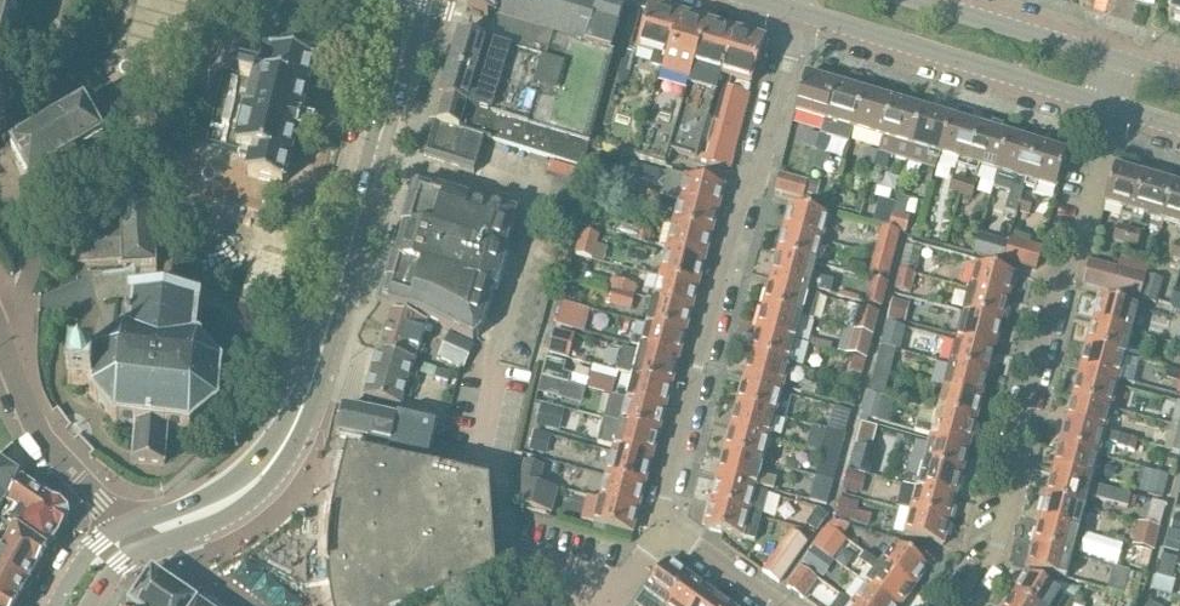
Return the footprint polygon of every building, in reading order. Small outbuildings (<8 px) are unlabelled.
[(15,0),(0,0),(0,55),(15,0)] [(467,10),(554,36),(554,35),(611,53),(627,2),(620,0),(470,0),(467,10)] [(1171,14),(1176,15),(1175,18),(1179,19),(1179,0),(1175,0),(1171,14)] [(602,147),(638,158),(680,18),(651,9),(626,92),(617,90),(602,147)] [(680,18),(638,158),(666,167),(670,155),(708,26),(680,18)] [(670,155),(697,163),(697,161),(735,34),(708,26),(670,155)] [(554,35),(554,36),(546,62),(487,44),(488,40),(466,33),(464,37),(459,36),(440,101),(446,102),(439,125),(464,132),(485,139),(584,169),(614,54),(611,53),(554,35)] [(697,161),(730,170),(750,96),(748,96),(751,87),(764,43),(735,34),(697,161)] [(228,78),(211,144),(240,151),(239,157),(253,160),(249,176),(283,185),(284,181),(289,180),(292,165),(289,162),(296,133),(312,137),(316,122),(300,118),(307,92),(306,92),(313,64),(268,52),(267,56),(246,50),(239,81),(228,78)] [(795,113),(825,122),(836,85),(806,76),(795,113)] [(825,122),(821,136),(833,140),(850,145),(854,131),(865,94),(836,85),(825,122)] [(882,139),(893,102),(865,94),(854,131),(882,139)] [(878,154),(873,168),(875,168),(885,171),(889,157),(907,162),(922,111),(893,102),(882,139),(878,153),(878,154)] [(103,141),(85,109),(12,150),(30,182),(31,181),(44,204),(61,194),(62,196),(76,188),(74,186),(92,177),(79,155),(103,141)] [(922,111),(907,162),(936,171),(940,156),(951,119),(922,111)] [(951,119),(940,156),(959,162),(957,169),(967,172),(980,128),(951,119)] [(475,172),(478,163),(457,157),(464,132),(439,125),(433,123),(423,156),(475,172)] [(980,128),(967,172),(979,175),(981,169),(998,174),(1009,137),(980,128)] [(485,139),(464,132),(457,157),(478,163),(485,139)] [(808,133),(804,147),(816,151),(821,136),(808,133)] [(821,136),(816,151),(829,154),(833,140),(821,136)] [(998,174),(994,189),(1010,194),(1005,212),(1017,216),(1018,212),(1022,198),(1025,189),(1027,182),(1038,146),(1009,137),(998,174)] [(1027,182),(1025,189),(1036,193),(1038,186),(1056,191),(1067,155),(1038,146),(1027,182)] [(866,150),(861,164),(862,164),(873,168),(878,154),(866,150)] [(1115,169),(1104,206),(1106,206),(1123,211),(1121,217),(1133,221),(1134,215),(1146,178),(1115,169)] [(667,173),(661,196),(680,201),(719,211),(725,188),(667,173)] [(780,175),(775,192),(803,199),(808,183),(780,175)] [(953,177),(949,192),(960,196),(965,181),(953,177)] [(1134,215),(1133,221),(1143,224),(1145,218),(1163,223),(1174,186),(1146,178),(1134,215)] [(965,181),(960,196),(972,199),(976,184),(965,181)] [(518,214),(415,183),(379,302),(421,315),(474,342),(483,333),(518,214)] [(1163,223),(1179,228),(1179,188),(1174,186),(1163,223)] [(637,192),(635,203),(659,209),(662,197),(637,192)] [(1022,198),(1018,212),(1029,216),(1034,201),(1022,198)] [(674,224),(713,234),(719,211),(680,201),(674,224)] [(157,259),(154,202),(119,204),(121,231),(76,233),(77,265),(122,262),(123,272),(158,270),(157,259)] [(791,207),(784,230),(823,240),(829,218),(791,207)] [(893,215),(890,230),(906,233),(910,218),(893,215)] [(674,224),(667,249),(706,260),(713,234),(674,224)] [(623,226),(620,236),(649,244),(652,234),(623,226)] [(1116,226),(1112,242),(1125,245),(1130,230),(1116,226)] [(882,228),(875,254),(892,258),(898,232),(882,228)] [(817,264),(823,240),(784,230),(778,254),(817,264)] [(1130,230),(1125,245),(1136,249),(1141,232),(1130,230)] [(1011,241),(1005,262),(1027,268),(1036,271),(1042,250),(1011,241)] [(667,249),(660,276),(699,286),(706,260),(667,249)] [(771,280),(770,284),(809,294),(810,290),(822,293),(831,295),(834,283),(813,277),(817,264),(778,254),(771,280)] [(875,254),(869,275),(886,279),(892,258),(875,254)] [(1085,285),(1084,286),(1110,294),(1118,270),(1092,262),(1090,268),(1085,285)] [(977,266),(971,288),(1009,298),(1015,276),(977,266)] [(900,273),(896,289),(912,293),(916,277),(909,275),(900,273)] [(649,292),(648,298),(693,310),(699,286),(660,276),(655,294),(649,292)] [(1148,277),(1142,300),(1157,305),(1163,281),(1148,277)] [(872,279),(865,304),(883,309),(890,284),(872,279)] [(611,280),(609,289),(614,291),(635,297),(638,287),(611,280)] [(770,284),(764,306),(803,317),(802,319),(814,322),(821,297),(809,294),(770,284)] [(1009,298),(971,288),(965,312),(1003,322),(1009,298)] [(614,291),(610,305),(631,311),(635,297),(614,291)] [(648,298),(645,308),(651,309),(647,324),(686,334),(693,310),(648,298)] [(1094,321),(1132,332),(1138,309),(1099,299),(1094,321)] [(201,310),(127,302),(124,332),(94,354),(93,361),(71,358),(68,385),(91,388),(90,395),(114,423),(135,425),(132,462),(165,465),(168,429),(190,431),(220,409),(224,369),(201,341),(197,340),(201,310)] [(797,340),(803,317),(764,306),(758,329),(797,340)] [(381,350),(416,361),(428,322),(393,311),(381,350)] [(965,312),(957,342),(995,352),(1003,322),(965,312)] [(1087,345),(1126,356),(1132,332),(1094,321),(1087,345)] [(634,338),(631,346),(641,348),(680,358),(686,334),(647,324),(643,340),(634,338)] [(752,353),(790,363),(797,340),(758,329),(752,353)] [(451,333),(439,359),(463,370),(476,344),(451,333)] [(957,342),(951,365),(989,375),(995,352),(957,342)] [(1087,345),(1080,370),(1119,381),(1126,356),(1087,345)] [(623,349),(616,373),(633,377),(672,388),(680,358),(641,348),(639,354),(623,349)] [(416,363),(416,361),(381,350),(381,351),(378,351),(364,397),(402,408),(405,398),(411,399),(419,374),(412,372),(415,363),(416,363)] [(752,353),(745,379),(784,389),(790,363),(752,353)] [(546,359),(541,378),(558,383),(569,386),(571,376),(564,374),(566,365),(555,362),(546,359)] [(989,375),(951,365),(944,388),(983,398),(989,375)] [(438,369),(434,380),(448,384),(451,374),(438,369)] [(1080,370),(1073,397),(1112,408),(1119,381),(1080,370)] [(619,391),(617,398),(627,401),(627,399),(666,409),(672,388),(633,377),(629,394),(619,391)] [(744,383),(738,405),(776,416),(782,393),(784,389),(745,379),(744,383)] [(983,398),(944,388),(938,411),(977,421),(983,398)] [(868,395),(862,418),(879,423),(885,400),(868,395)] [(610,396),(605,418),(660,432),(666,409),(627,399),(627,401),(617,398),(610,396)] [(1067,421),(1106,431),(1112,408),(1073,397),(1067,421)] [(776,416),(738,405),(731,429),(770,439),(776,416)] [(436,429),(345,409),(340,434),(368,441),(367,449),(429,463),(436,429)] [(918,424),(916,433),(931,437),(970,447),(977,421),(938,411),(934,428),(918,424)] [(605,418),(598,444),(614,448),(653,459),(660,432),(605,418)] [(1067,421),(1061,445),(1099,455),(1103,441),(1118,446),(1118,448),(1133,452),(1136,440),(1121,436),(1105,432),(1106,431),(1067,421)] [(764,462),(770,439),(731,429),(725,452),(764,462)] [(910,446),(913,436),(891,431),(888,441),(910,446)] [(930,441),(924,463),(963,473),(969,451),(970,447),(931,437),(930,441)] [(1092,481),(1099,455),(1061,445),(1054,470),(1092,481)] [(855,447),(848,471),(872,477),(879,453),(855,447)] [(653,459),(614,448),(607,476),(646,486),(653,459)] [(760,476),(764,462),(725,452),(718,477),(757,488),(774,492),(777,480),(760,476)] [(496,577),(490,488),(348,453),(335,508),(331,533),(330,555),(329,568),(330,580),(331,592),(334,605),(421,605),(496,577)] [(525,461),(520,480),(539,485),(544,466),(525,461)] [(963,473),(924,463),(920,480),(906,476),(904,485),(918,489),(918,487),(957,497),(963,473)] [(0,465),(0,512),(3,507),(18,478),(0,465)] [(1054,470),(1047,497),(1085,508),(1088,498),(1128,509),(1131,496),(1091,485),(1092,481),(1054,470)] [(646,486),(607,476),(601,500),(639,510),(646,486)] [(718,477),(711,505),(750,515),(750,514),(762,517),(768,495),(756,492),(757,488),(718,477)] [(520,480),(514,504),(552,514),(558,490),(539,485),(520,480)] [(9,505),(2,522),(47,553),(68,521),(67,513),(22,482),(9,505)] [(918,487),(918,489),(912,511),(950,521),(957,497),(918,487)] [(588,496),(581,521),(633,535),(639,510),(601,500),(588,496)] [(1040,521),(1079,531),(1085,508),(1047,497),(1040,521)] [(711,505),(705,529),(724,534),(755,542),(762,517),(750,514),(750,515),(711,505)] [(943,546),(950,521),(912,511),(905,536),(943,546)] [(1073,555),(1079,531),(1040,521),(1034,544),(1073,555)] [(0,525),(0,605),(16,605),(47,553),(2,522),(0,525)] [(835,523),(830,530),(842,539),(850,527),(835,523)] [(1137,524),(1131,547),(1153,552),(1155,552),(1161,529),(1137,524)] [(847,542),(842,539),(830,530),(815,549),(833,562),(847,542)] [(1166,542),(1179,546),(1179,534),(1169,531),(1166,542)] [(791,532),(763,571),(779,582),(807,543),(791,532)] [(1066,580),(1073,555),(1034,544),(1027,570),(1066,580)] [(896,545),(882,564),(915,588),(933,563),(921,554),(916,560),(896,545)] [(868,583),(900,605),(903,605),(915,588),(882,564),(881,565),(864,553),(859,562),(875,573),(868,583)] [(1162,556),(1160,565),(1175,569),(1178,561),(1162,556)] [(637,605),(668,605),(689,577),(668,562),(637,605)] [(1160,565),(1157,577),(1172,582),(1175,569),(1160,565)] [(787,588),(803,599),(818,580),(801,568),(787,588)] [(199,605),(152,573),(129,605),(198,605),(199,605)] [(1014,594),(1034,605),(1084,605),(1073,601),(1045,585),(1026,574),(1025,575),(1014,594)] [(689,577),(668,605),(700,605),(710,592),(689,577)] [(868,583),(854,604),(857,605),(900,605),(868,583)] [(710,592),(700,605),(729,605),(710,592)] [(1007,605),(1034,605),(1014,594),(1007,605)] [(854,604),(842,595),(834,605),(857,605),(854,604)] [(507,597),(503,605),(524,605),(507,597)]
